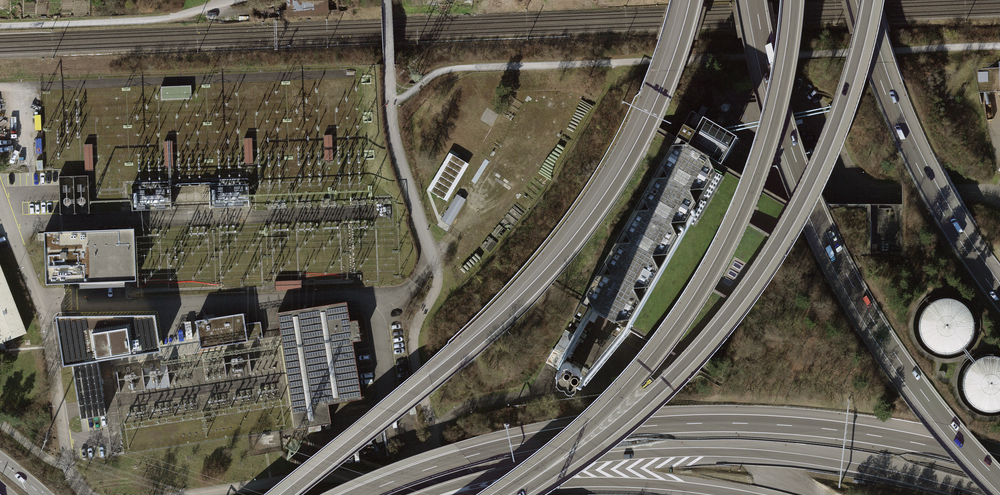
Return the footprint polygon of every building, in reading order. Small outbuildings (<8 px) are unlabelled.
[(191,86),(161,87),(161,100),(191,99),(191,86)] [(332,135),(323,135),(324,161),(333,161),(332,135)] [(252,138),(244,138),(245,164),(253,164),(252,138)] [(173,141),(164,141),(166,168),(174,168),(173,141)] [(92,144),(84,144),(85,171),(93,171),(92,144)] [(689,144),(671,145),(661,162),(668,176),(653,176),(642,195),(649,208),(635,208),(624,226),(632,241),(616,240),(606,261),(613,274),(597,274),(587,293),(593,307),(613,320),(631,318),(642,299),(635,287),(649,286),(660,267),(654,255),(669,253),(679,235),(673,222),(688,221),(699,203),(691,189),(707,189),(716,170),(710,155),(689,144)] [(450,153),(428,190),(446,201),(468,164),(450,153)] [(456,194),(441,220),(450,225),(466,200),(456,194)] [(903,252),(903,204),(871,204),(871,252),(903,252)] [(60,283),(135,280),(133,230),(46,233),(44,233),(47,284),(60,283)] [(9,289),(0,266),(0,292),(9,289)] [(301,280),(274,280),(274,290),(301,290),(301,280)] [(9,289),(0,292),(0,335),(3,342),(13,338),(27,333),(9,289)] [(950,297),(942,297),(933,301),(926,307),(921,314),(919,324),(920,333),(924,341),(930,348),(939,352),(948,353),(957,351),(964,347),(970,341),(973,334),(975,326),(974,317),(970,310),(965,304),(958,299),(950,297)] [(349,321),(346,302),(277,313),(278,317),(295,428),(331,422),(330,421),(327,403),(361,398),(352,341),(361,340),(358,320),(349,321)] [(243,313),(196,320),(201,348),(248,341),(247,341),(245,324),(243,313)] [(97,356),(196,341),(194,325),(169,329),(168,318),(122,317),(122,322),(91,327),(92,332),(68,336),(80,418),(106,415),(97,356)] [(260,321),(245,324),(247,341),(263,338),(260,321)] [(975,359),(968,365),(964,372),(962,380),(962,388),(965,396),(970,403),(977,408),(985,411),(993,411),(999,409),(999,356),(997,355),(989,354),(982,356),(975,359)] [(103,448),(86,450),(87,460),(104,458),(103,448)]
